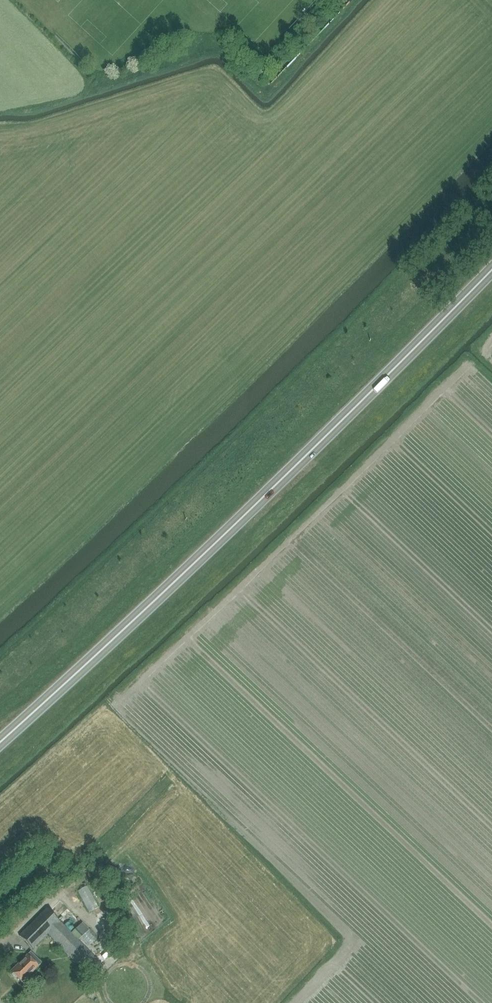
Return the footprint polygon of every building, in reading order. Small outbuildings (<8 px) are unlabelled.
[(118,938),(103,877),(93,880),(100,911),(93,912),(98,932),(104,931),(105,935),(108,934),(110,940),(118,938)] [(128,892),(132,902),(142,898),(138,889),(128,892)] [(82,923),(72,934),(57,919),(68,908),(59,900),(49,911),(46,908),(18,936),(32,950),(47,934),(89,975),(102,963),(112,953),(106,947),(96,957),(78,940),(89,930),(82,923)] [(30,952),(12,970),(14,973),(13,975),(17,978),(18,977),(23,981),(41,963),(30,952)]
